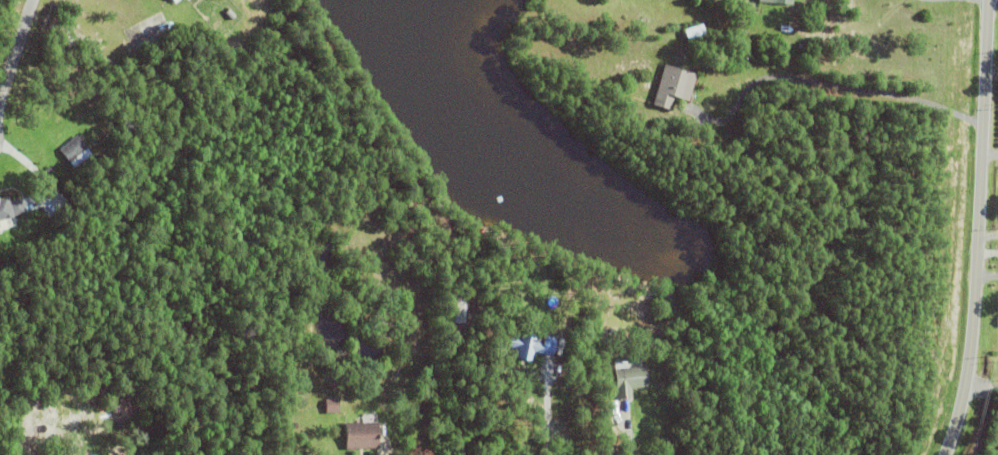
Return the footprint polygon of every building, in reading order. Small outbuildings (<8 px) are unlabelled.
[(674,97),(670,110),(652,105),(664,64),(696,74),(688,101),(674,97)] [(59,150),(77,136),(91,154),(74,169),(59,150)] [(7,229),(0,231),(0,198),(6,197),(7,201),(21,198),(25,213),(13,216),(15,224),(7,226),(7,229)] [(446,323),(447,302),(468,303),(466,324),(446,323)] [(544,344),(541,355),(533,353),(532,361),(514,357),(515,350),(507,348),(509,337),(517,338),(518,334),(536,337),(535,342),(544,344)] [(615,370),(646,367),(648,388),(631,389),(632,399),(618,401),(615,370)] [(324,401),(338,401),(338,414),(325,414),(324,401)] [(111,406),(119,404),(121,413),(113,415),(111,406)] [(344,424),(378,423),(378,449),(345,450),(344,424)]
